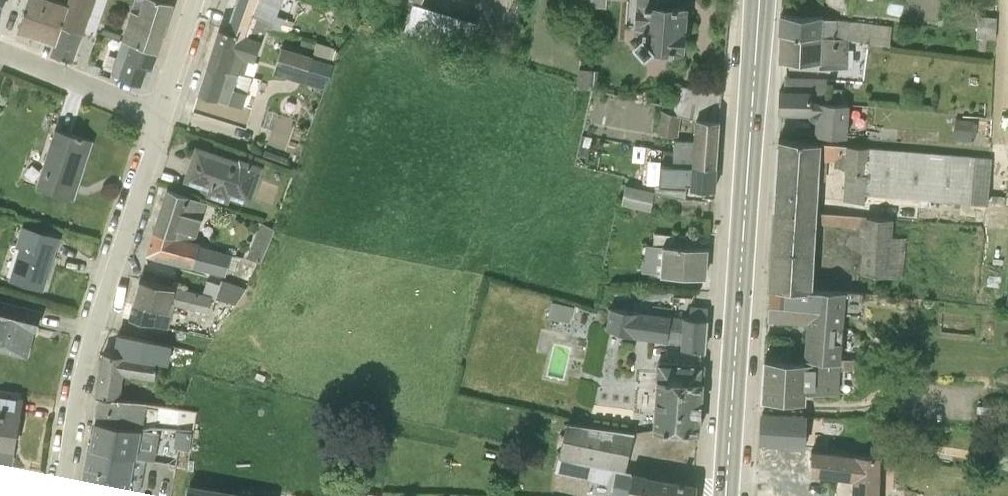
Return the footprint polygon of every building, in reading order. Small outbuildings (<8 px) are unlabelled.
[(1,17),(3,1),(11,3),(12,0),(0,0),(0,17),(1,17)] [(57,0),(27,0),(17,31),(53,43),(56,44),(61,27),(69,4),(67,4),(57,0)] [(67,4),(69,4),(61,27),(81,34),(83,34),(95,0),(68,0),(67,4)] [(128,44),(156,54),(176,0),(143,0),(128,44)] [(226,32),(255,41),(262,18),(278,23),(285,0),(236,0),(226,32)] [(321,1),(339,9),(343,0),(321,0),(321,1)] [(407,6),(398,30),(456,48),(466,20),(437,10),(437,13),(420,8),(424,0),(394,0),(407,6)] [(633,39),(648,56),(671,58),(673,49),(683,51),(686,6),(659,0),(637,0),(633,39)] [(980,33),(998,35),(1000,15),(983,13),(980,33)] [(782,17),(782,34),(821,35),(821,18),(782,17)] [(50,53),(73,60),(81,34),(61,27),(56,44),(53,43),(50,53)] [(219,30),(208,65),(244,76),(255,41),(226,32),(219,30)] [(821,35),(782,34),(780,61),(821,62),(821,35)] [(847,41),(821,35),(821,62),(847,64),(847,41)] [(313,56),(303,83),(325,88),(333,65),(340,52),(333,51),(334,48),(316,43),(315,44),(313,56)] [(156,54),(128,44),(116,76),(144,86),(156,54)] [(303,83),(313,56),(281,46),(274,69),(275,70),(276,70),(291,74),(289,79),(303,83)] [(208,65),(197,93),(244,108),(251,79),(244,76),(208,65)] [(677,86),(673,115),(719,122),(723,93),(677,86)] [(812,93),(780,92),(779,115),(814,117),(813,134),(848,136),(849,104),(811,102),(812,93)] [(267,111),(262,129),(272,132),(277,114),(274,114),(267,111)] [(975,137),(977,120),(959,118),(957,135),(975,137)] [(717,166),(719,122),(694,120),(694,140),(673,140),(674,162),(691,165),(717,166)] [(93,142),(55,129),(36,188),(74,199),(93,142)] [(816,212),(819,145),(778,142),(775,211),(816,212)] [(193,145),(182,183),(250,203),(262,166),(193,145)] [(991,160),(819,145),(820,181),(845,182),(843,189),(987,206),(991,160)] [(691,189),(691,165),(657,163),(657,187),(691,189)] [(717,166),(691,165),(691,189),(716,189),(717,166)] [(205,204),(167,191),(156,227),(193,237),(205,204)] [(862,224),(862,211),(820,210),(820,223),(862,224)] [(816,212),(775,211),(770,290),(811,291),(816,212)] [(906,237),(889,236),(890,221),(863,219),(859,272),(870,273),(902,276),(906,237)] [(263,221),(250,254),(264,260),(277,226),(263,221)] [(193,237),(156,227),(145,258),(191,269),(197,248),(198,244),(192,245),(193,237)] [(59,239),(21,228),(16,243),(19,244),(9,280),(45,290),(59,239)] [(655,234),(654,244),(694,246),(695,236),(655,234)] [(694,246),(662,245),(661,275),(705,276),(706,247),(694,246)] [(231,257),(197,248),(191,269),(225,278),(231,257)] [(175,290),(139,281),(133,304),(156,309),(169,312),(171,305),(175,290)] [(238,293),(220,286),(214,301),(232,308),(238,293)] [(210,300),(175,290),(171,305),(206,315),(210,300)] [(811,291),(770,290),(767,319),(805,322),(805,363),(839,364),(843,292),(811,291)] [(0,298),(0,350),(27,357),(40,310),(0,298)] [(156,309),(133,304),(130,321),(153,326),(156,309)] [(669,316),(611,309),(609,332),(663,340),(659,377),(702,380),(705,308),(673,305),(669,316)] [(115,336),(112,356),(168,364),(171,346),(115,336)] [(112,356),(103,355),(97,399),(119,399),(123,377),(154,380),(157,363),(112,356)] [(805,363),(764,360),(762,399),(804,401),(805,391),(838,393),(839,364),(805,363)] [(659,377),(656,378),(651,429),(699,433),(702,380),(659,377)] [(0,393),(0,447),(12,449),(23,397),(0,393)] [(119,399),(97,399),(95,422),(141,429),(146,404),(119,399)] [(976,405),(975,427),(987,428),(988,406),(976,405)] [(806,419),(764,415),(761,443),(803,447),(806,419)] [(633,432),(569,421),(554,471),(620,485),(633,432)] [(141,429),(95,422),(91,450),(136,458),(141,429)] [(89,449),(81,487),(126,494),(136,458),(91,450),(89,449)] [(811,451),(810,473),(851,481),(851,495),(878,495),(879,457),(811,451)] [(633,470),(627,495),(694,495),(695,484),(633,470)] [(246,494),(190,485),(188,495),(260,495),(246,494)]
